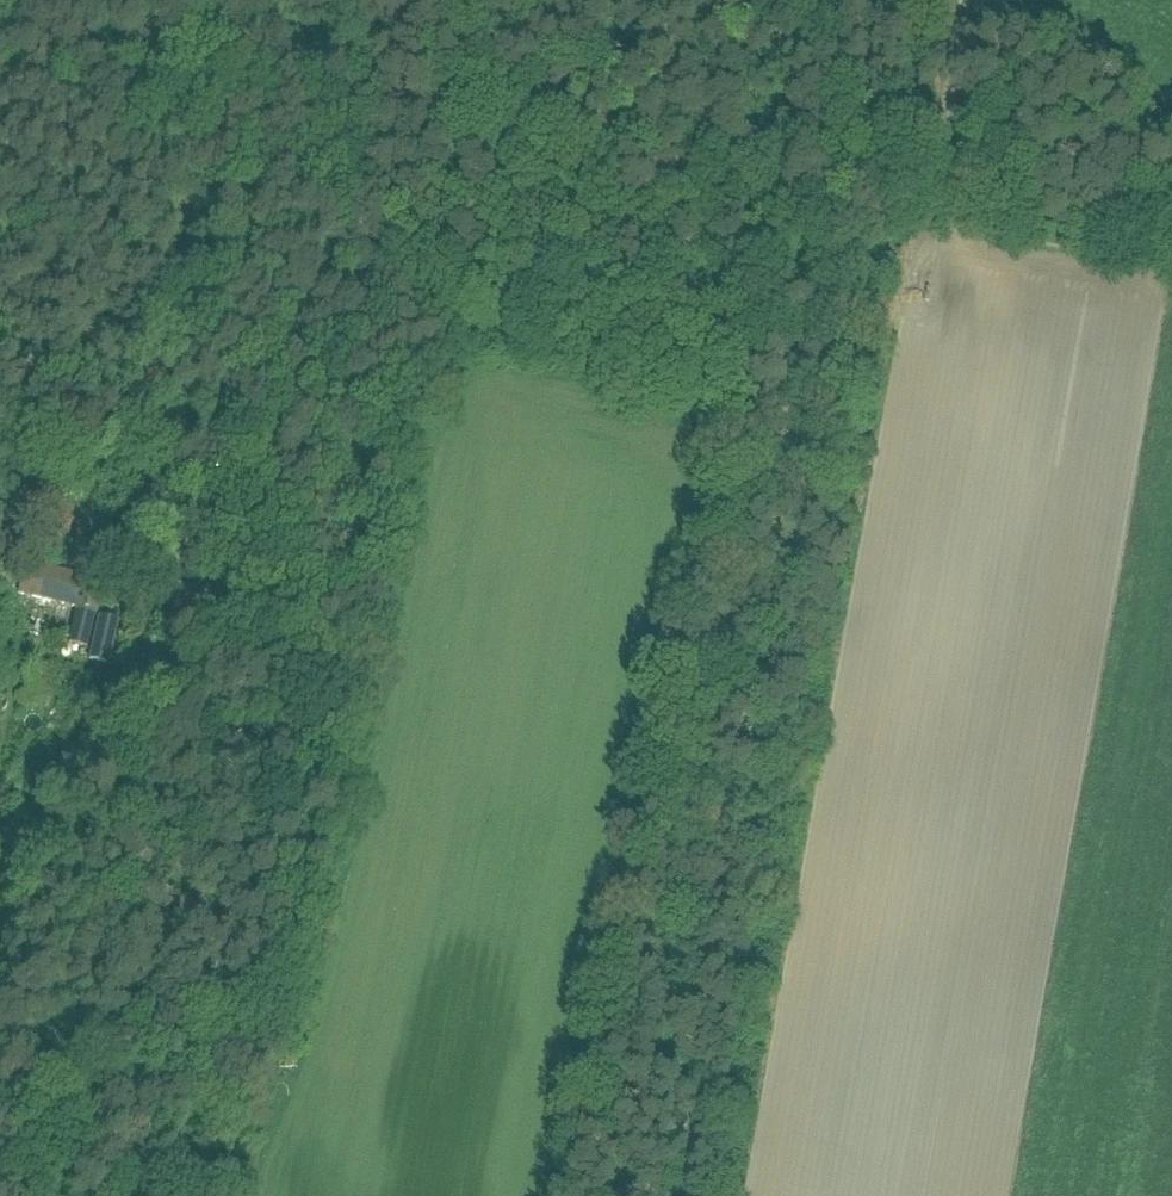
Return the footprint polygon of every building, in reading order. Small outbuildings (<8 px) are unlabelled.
[(115,546),(92,540),(82,579),(25,565),(18,595),(95,613),(104,575),(108,576),(115,546)] [(73,690),(77,676),(58,672),(55,686),(73,690)]
